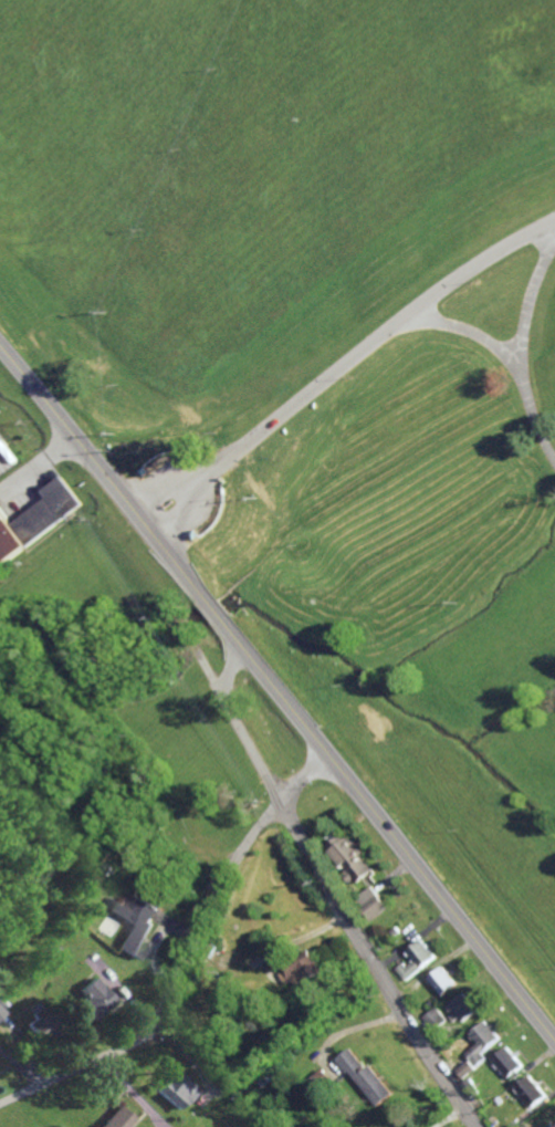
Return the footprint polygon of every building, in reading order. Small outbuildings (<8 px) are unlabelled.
[(1,566),(0,565),(0,503),(17,524),(50,498),(44,491),(45,490),(64,476),(86,503),(33,545),(3,570),(1,566)] [(145,834),(142,826),(148,823),(151,829),(145,834)] [(118,837),(108,832),(112,825),(122,829),(118,837)] [(347,836),(349,834),(357,843),(359,842),(362,845),(360,847),(367,855),(368,856),(366,857),(375,868),(374,869),(367,875),(357,881),(354,878),(349,881),(344,874),(346,873),(344,870),(347,868),(344,865),(335,853),(333,849),(329,846),(328,844),(331,843),(341,835),(344,832),(347,836)] [(112,874),(100,868),(104,858),(116,864),(112,874)] [(179,870),(176,864),(181,860),(186,866),(179,870)] [(373,920),(356,899),(355,899),(374,885),(388,904),(390,906),(373,920)] [(134,958),(114,946),(129,922),(135,911),(137,908),(129,904),(137,891),(163,907),(163,908),(156,918),(155,920),(156,921),(134,958)] [(395,936),(391,930),(398,926),(402,930),(395,936)] [(409,980),(399,968),(400,967),(405,963),(407,961),(410,966),(415,962),(418,959),(410,949),(423,938),(428,943),(431,948),(438,957),(409,980)] [(46,957),(40,949),(52,939),(59,947),(46,957)] [(213,957),(207,952),(214,939),(221,943),(219,948),(213,957)] [(321,957),(328,968),(294,991),(287,980),(283,973),(283,972),(287,970),(285,966),(314,947),(321,957)] [(444,995),(433,981),(430,978),(430,977),(446,964),(446,966),(450,971),(453,975),(460,983),(444,995)] [(100,984),(114,1000),(108,1005),(105,1008),(93,1020),(78,1003),(85,998),(77,989),(78,988),(82,985),(92,975),(95,980),(100,984)] [(465,1021),(463,1016),(458,1022),(452,1014),(454,1013),(449,1006),(467,992),(471,998),(474,1001),(480,1010),(465,1021)] [(439,1006),(440,1005),(451,1020),(449,1022),(436,1031),(426,1016),(434,1010),(429,1003),(433,1000),(439,1006)] [(49,1043),(45,1039),(43,1041),(29,1023),(36,1016),(33,1013),(36,1010),(40,1008),(43,1005),(61,1026),(59,1027),(62,1032),(49,1043)] [(317,1021),(312,1014),(316,1010),(323,1016),(317,1021)] [(494,1024),(496,1022),(499,1024),(501,1026),(502,1027),(499,1031),(503,1037),(485,1053),(489,1056),(479,1065),(473,1058),(470,1055),(469,1053),(481,1043),(478,1039),(474,1034),(473,1033),(490,1020),(494,1024)] [(515,1053),(520,1050),(522,1052),(522,1053),(519,1056),(525,1065),(521,1069),(510,1077),(502,1067),(500,1069),(495,1064),(498,1063),(495,1060),(494,1058),(510,1046),(515,1053)] [(371,1068),(376,1065),(397,1093),(380,1106),(358,1076),(356,1073),(354,1071),(353,1072),(352,1072),(341,1058),(342,1057),(355,1047),(371,1068)] [(465,1078),(459,1069),(460,1069),(460,1068),(464,1066),(472,1060),(479,1067),(471,1074),(465,1078)] [(190,1105),(186,1100),(179,1109),(155,1088),(172,1068),(199,1091),(201,1093),(195,1100),(190,1105)] [(311,1078),(320,1093),(336,1084),(326,1068),(311,1078)] [(271,1082),(268,1077),(274,1073),(276,1077),(271,1082)] [(516,1087),(533,1107),(548,1095),(531,1075),(516,1087)] [(263,1088),(259,1082),(268,1076),(271,1083),(263,1088)] [(472,1098),(463,1083),(472,1077),(473,1077),(478,1084),(479,1085),(482,1093),(480,1094),(472,1098)] [(137,1119),(130,1126),(99,1126),(121,1104),(137,1119)]
